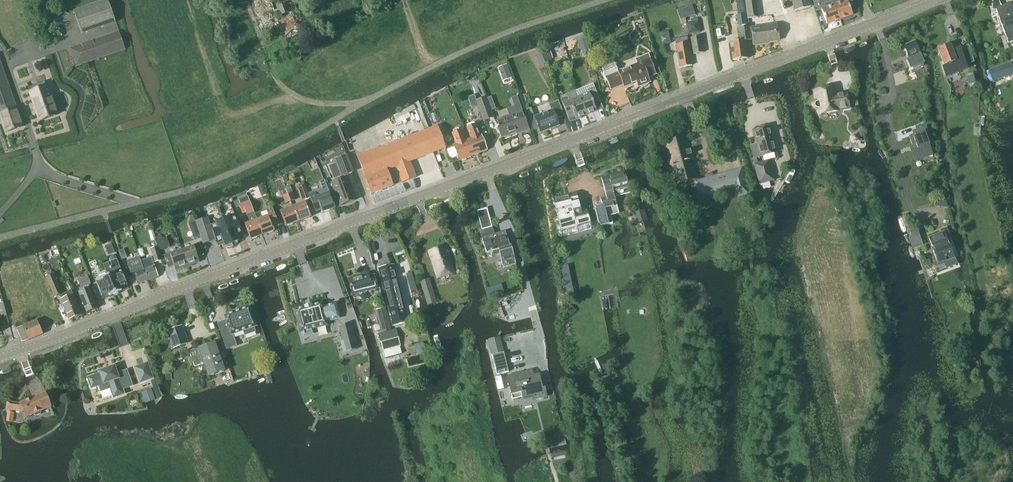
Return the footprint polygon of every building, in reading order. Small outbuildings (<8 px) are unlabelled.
[(116,23),(108,0),(106,0),(74,11),(82,35),(116,23)] [(221,9),(241,2),(240,0),(218,0),(221,9)] [(748,20),(759,18),(756,0),(745,0),(748,20)] [(795,11),(811,7),(809,0),(792,0),(795,11)] [(820,5),(827,24),(853,14),(847,0),(818,0),(820,5)] [(286,1),(276,4),(278,9),(279,13),(280,17),(290,13),(286,1)] [(1012,33),(1012,12),(1011,4),(996,9),(1005,36),(1012,33)] [(692,5),(677,10),(680,19),(695,14),(692,5)] [(751,33),(750,28),(750,27),(747,27),(745,14),(737,16),(741,41),(730,43),(733,61),(748,58),(745,41),(751,40),(750,33),(751,33)] [(750,28),(751,33),(752,33),(754,44),(779,41),(776,24),(750,28)] [(668,31),(660,33),(663,45),(671,43),(668,31)] [(76,66),(125,49),(119,32),(70,49),(76,66)] [(680,68),(692,66),(688,37),(675,39),(680,68)] [(693,55),(704,53),(702,37),(691,39),(693,55)] [(588,40),(578,43),(580,49),(589,47),(588,40)] [(915,41),(903,46),(909,59),(908,59),(911,67),(924,62),(921,54),(920,54),(915,41)] [(950,45),(938,49),(945,66),(943,67),(946,77),(967,69),(960,47),(953,52),(950,45)] [(541,54),(544,60),(544,62),(553,59),(551,51),(541,54)] [(626,68),(632,84),(636,83),(638,88),(641,87),(643,87),(647,86),(648,83),(651,82),(649,77),(657,74),(649,54),(636,59),(637,63),(626,68)] [(632,84),(626,68),(619,71),(616,64),(615,65),(613,60),(602,65),(603,69),(602,70),(610,90),(622,85),(623,88),(632,84)] [(2,120),(6,132),(23,126),(0,61),(0,121),(2,120)] [(1005,78),(1012,75),(1012,66),(1012,63),(1001,66),(989,71),(992,82),(1005,78)] [(506,64),(500,67),(504,76),(510,73),(506,64)] [(49,86),(31,92),(40,121),(58,115),(56,107),(58,107),(59,105),(60,103),(59,100),(57,99),(55,98),(53,98),(49,86)] [(818,110),(819,110),(820,115),(838,111),(838,110),(849,108),(846,93),(835,96),(833,87),(815,91),(817,101),(816,101),(815,101),(815,102),(814,102),(814,103),(814,104),(813,105),(813,106),(814,107),(814,108),(815,108),(815,109),(816,109),(817,110),(818,110)] [(579,96),(586,115),(596,111),(595,108),(602,105),(595,88),(588,90),(589,93),(579,96)] [(478,107),(478,108),(479,107),(477,100),(475,95),(468,97),(472,109),(478,107)] [(487,96),(477,100),(479,107),(478,108),(483,122),(494,117),(487,96)] [(568,98),(561,101),(567,115),(573,112),(575,116),(576,119),(586,115),(579,96),(569,100),(568,98)] [(541,133),(559,126),(557,119),(564,116),(559,101),(549,105),(551,110),(535,116),(541,133)] [(422,110),(418,112),(425,130),(429,129),(422,110)] [(521,133),(529,130),(522,111),(495,121),(501,138),(520,131),(521,133)] [(467,127),(466,128),(470,139),(469,139),(475,155),(487,150),(481,135),(480,135),(476,124),(475,124),(474,123),(467,126),(467,127)] [(425,131),(434,153),(445,149),(437,127),(425,131)] [(751,146),(754,159),(776,153),(769,127),(754,131),(757,144),(751,146)] [(913,134),(909,136),(913,146),(915,145),(916,148),(912,150),(915,159),(921,157),(921,156),(932,152),(932,150),(929,143),(928,141),(931,140),(932,140),(928,130),(925,131),(924,127),(917,129),(919,133),(914,135),(913,134)] [(455,147),(447,150),(451,160),(458,157),(460,161),(475,155),(469,139),(466,140),(461,130),(460,130),(459,129),(452,131),(453,133),(452,133),(456,144),(454,145),(455,147)] [(410,162),(434,153),(425,131),(357,157),(372,194),(416,177),(410,162)] [(687,136),(662,143),(663,147),(670,168),(667,169),(670,179),(673,179),(675,186),(692,181),(695,180),(700,198),(735,189),(737,197),(748,194),(741,169),(700,181),(687,136)] [(347,155),(335,160),(341,177),(353,172),(353,171),(347,156),(347,155)] [(769,160),(754,164),(759,185),(762,184),(775,181),(769,160)] [(601,227),(613,224),(611,216),(619,214),(615,197),(630,193),(625,173),(602,179),(606,197),(601,199),(603,206),(596,208),(597,210),(596,210),(599,225),(600,225),(601,227)] [(347,176),(331,182),(341,206),(357,200),(347,176)] [(322,189),(309,194),(310,197),(315,209),(321,207),(323,213),(336,208),(325,180),(319,182),(322,189)] [(306,185),(298,188),(303,200),(310,197),(309,194),(306,185)] [(285,204),(291,202),(288,194),(282,196),(285,204)] [(576,194),(553,200),(561,230),(577,226),(577,227),(591,223),(587,210),(581,212),(576,194)] [(945,199),(934,202),(935,207),(948,208),(945,199)] [(250,200),(239,204),(242,214),(246,213),(247,216),(250,223),(245,225),(251,240),(263,236),(257,220),(255,214),(250,200)] [(293,207),(299,222),(311,218),(306,203),(293,207)] [(286,227),(299,222),(293,207),(281,212),(286,227)] [(257,220),(263,236),(275,231),(273,225),(278,223),(272,208),(266,210),(269,216),(257,220)] [(196,222),(199,231),(204,244),(216,240),(208,217),(196,222)] [(223,219),(234,247),(238,243),(238,242),(239,242),(237,237),(240,235),(242,234),(236,217),(230,219),(230,218),(229,219),(229,218),(223,219)] [(233,247),(234,247),(223,219),(222,219),(218,222),(218,223),(217,223),(217,224),(212,226),(218,243),(221,242),(224,242),(226,247),(227,246),(227,248),(233,247)] [(195,222),(189,224),(191,231),(198,229),(195,222)] [(495,234),(493,228),(481,231),(487,254),(493,253),(494,256),(500,254),(504,268),(516,265),(512,250),(511,247),(510,247),(505,231),(495,234)] [(909,237),(913,249),(915,248),(923,246),(917,228),(910,231),(911,236),(911,237),(909,237)] [(944,232),(928,237),(932,248),(933,248),(935,251),(933,252),(938,266),(944,264),(946,269),(957,265),(951,246),(949,246),(944,232)] [(156,241),(149,243),(155,263),(162,260),(159,250),(156,241)] [(182,250),(188,266),(200,262),(198,258),(204,256),(200,243),(193,246),(193,247),(182,250)] [(112,244),(105,247),(109,255),(115,252),(112,244)] [(438,280),(455,274),(446,246),(428,251),(438,280)] [(120,251),(119,251),(122,259),(123,259),(127,257),(124,249),(120,251)] [(176,271),(188,266),(182,250),(171,254),(171,253),(165,256),(169,268),(174,266),(176,271)] [(140,257),(127,261),(132,276),(135,275),(138,284),(148,280),(141,261),(140,257)] [(151,258),(141,261),(148,280),(158,277),(151,258)] [(103,280),(96,282),(102,297),(103,296),(109,293),(110,295),(122,290),(121,288),(127,286),(127,287),(128,286),(117,259),(110,262),(115,273),(108,276),(102,278),(103,280)] [(379,269),(382,282),(393,327),(408,323),(394,265),(379,269)] [(411,272),(405,273),(409,287),(415,285),(411,272)] [(567,296),(574,295),(569,272),(562,273),(567,296)] [(54,273),(46,277),(55,298),(61,295),(62,299),(61,300),(69,320),(82,315),(73,295),(72,291),(66,294),(63,295),(63,294),(54,273)] [(369,277),(368,274),(349,279),(353,296),(378,289),(374,275),(369,277)] [(87,313),(98,308),(89,285),(91,284),(87,276),(78,280),(82,291),(79,292),(87,313)] [(430,277),(420,280),(428,305),(437,302),(430,277)] [(305,301),(293,304),(299,328),(301,328),(302,332),(313,329),(312,325),(329,320),(328,316),(343,312),(339,296),(324,300),(323,295),(312,299),(312,298),(304,300),(305,301)] [(570,305),(565,309),(571,316),(576,311),(570,305)] [(227,321),(218,323),(225,343),(235,339),(234,335),(244,332),(245,336),(256,332),(255,328),(257,327),(250,307),(225,315),(227,321)] [(385,307),(375,310),(382,333),(379,334),(378,334),(383,351),(384,351),(385,357),(386,358),(402,354),(400,346),(401,346),(396,329),(391,330),(385,307)] [(354,319),(343,322),(347,335),(345,336),(347,343),(360,340),(354,319)] [(23,326),(17,329),(22,341),(23,343),(43,334),(42,331),(37,320),(23,326)] [(531,342),(541,339),(537,323),(536,323),(527,325),(527,327),(531,342)] [(168,331),(174,348),(187,344),(182,326),(175,329),(168,331)] [(500,337),(489,340),(492,355),(504,352),(500,337)] [(225,372),(220,359),(219,354),(224,353),(222,347),(217,349),(215,343),(199,348),(199,349),(190,352),(195,367),(203,364),(208,378),(225,372)] [(535,361),(543,359),(540,345),(532,347),(535,361)] [(504,352),(492,355),(497,375),(509,372),(504,352)] [(148,364),(136,368),(142,383),(153,379),(148,364)] [(89,378),(93,389),(99,387),(101,392),(111,389),(114,398),(126,394),(124,389),(132,387),(127,371),(117,374),(115,367),(100,372),(101,374),(89,378)] [(534,376),(533,370),(507,376),(513,401),(532,396),(534,401),(548,397),(546,388),(543,388),(540,375),(534,376)] [(52,408),(46,393),(19,404),(8,402),(7,403),(7,408),(6,410),(8,410),(7,413),(8,413),(7,422),(13,422),(14,413),(13,413),(13,411),(21,412),(23,411),(26,418),(52,408)]
